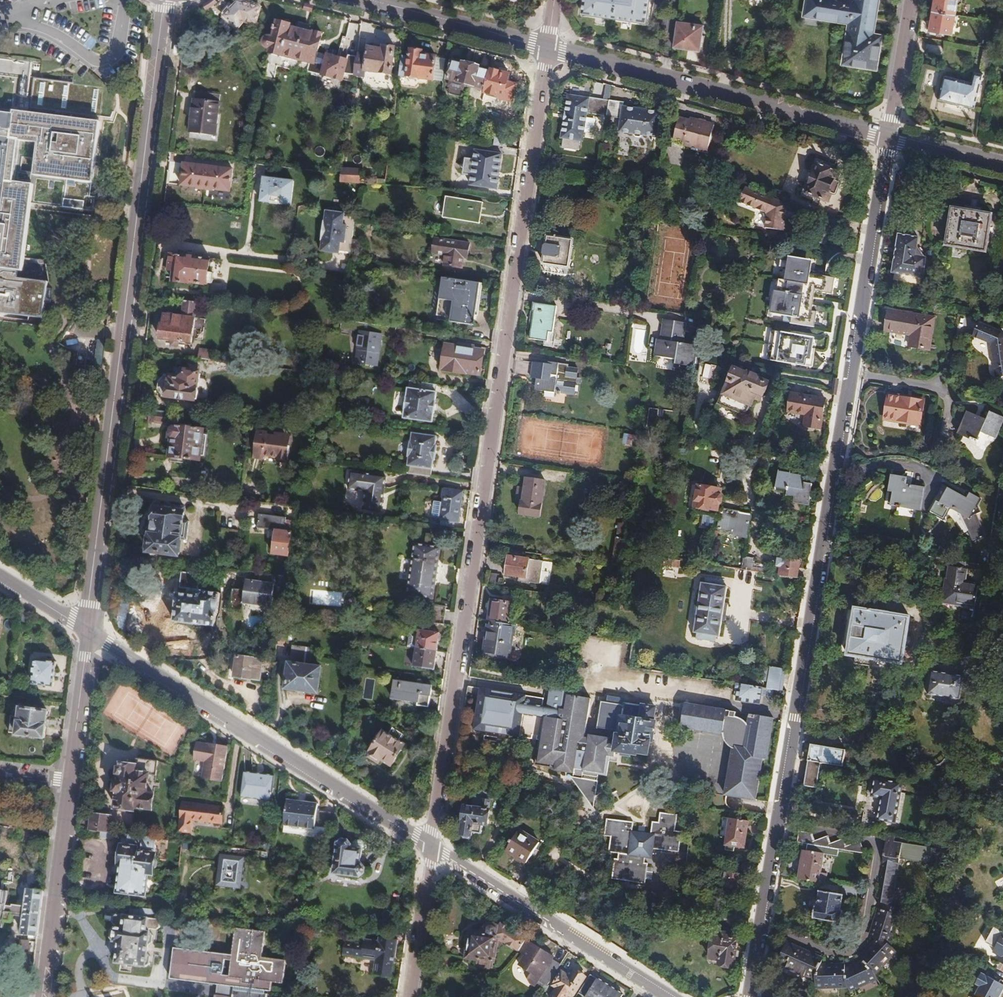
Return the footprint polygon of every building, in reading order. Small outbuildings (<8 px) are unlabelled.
[(582,13),(646,22),(650,0),(584,0),(582,13)] [(850,23),(853,0),(850,0),(808,0),(805,16),(850,23)] [(853,0),(850,23),(873,26),(877,4),(860,1),(853,0)] [(932,11),(956,15),(957,5),(960,6),(963,3),(963,0),(934,0),(932,11)] [(957,25),(958,15),(956,15),(932,11),(929,31),(953,34),(954,25),(957,25)] [(270,49),(266,64),(307,74),(311,61),(315,63),(323,33),(292,25),(292,24),(278,21),(274,36),(270,36),(267,37),(266,39),(265,42),(266,47),(267,48),(270,49)] [(677,22),(673,46),(700,50),(703,25),(677,22)] [(873,26),(850,23),(844,63),(875,68),(880,38),(871,36),(873,26)] [(368,55),(358,54),(355,75),(365,76),(366,71),(392,74),(396,48),(384,46),(383,51),(370,49),(368,55)] [(411,53),(404,52),(400,76),(410,77),(413,79),(413,80),(416,80),(418,78),(435,80),(438,58),(424,56),(425,51),(421,51),(421,48),(418,47),(415,50),(411,49),(411,53)] [(982,68),(990,69),(992,57),(993,48),(985,47),(982,68)] [(27,74),(28,61),(0,60),(0,73),(27,74)] [(466,84),(467,84),(472,65),(453,60),(448,79),(452,80),(466,84)] [(472,65),(467,84),(485,88),(484,92),(500,96),(506,73),(472,65)] [(15,290),(17,270),(22,270),(31,203),(63,207),(66,179),(92,182),(99,123),(16,113),(20,79),(0,76),(0,288),(15,290)] [(944,86),(941,109),(972,113),(976,83),(970,82),(969,89),(944,86)] [(190,132),(216,135),(221,94),(195,91),(190,132)] [(586,112),(609,115),(611,99),(608,99),(608,98),(589,96),(588,98),(570,95),(564,137),(566,137),(564,147),(579,149),(580,139),(582,139),(586,112)] [(611,99),(609,115),(623,117),(621,131),(634,133),(637,137),(642,137),(644,135),(658,137),(661,112),(625,107),(625,102),(611,99)] [(682,119),(675,143),(686,146),(691,147),(702,150),(704,150),(710,152),(717,126),(709,124),(708,125),(701,124),(702,122),(693,120),(692,122),(682,119)] [(502,154),(476,150),(474,160),(467,159),(465,174),(472,175),(471,184),(497,188),(502,154)] [(236,167),(184,161),(181,193),(233,199),(236,167)] [(807,191),(806,193),(827,202),(832,192),(835,194),(840,183),(836,181),(840,172),(819,162),(819,164),(816,164),(814,169),(815,171),(810,184),(807,184),(805,189),(807,191)] [(343,170),(342,175),(342,182),(359,183),(360,172),(343,170)] [(385,185),(392,186),(393,178),(386,177),(386,178),(385,185)] [(267,178),(263,202),(293,206),(297,182),(275,179),(275,181),(273,181),(273,180),(273,179),(272,178),(270,178),(268,178),(267,178)] [(109,186),(107,203),(116,204),(118,187),(109,186)] [(746,189),(740,204),(769,215),(766,229),(784,231),(788,206),(746,189)] [(447,197),(444,218),(481,222),(484,201),(447,197)] [(945,246),(985,253),(991,215),(980,213),(981,209),(976,208),(977,202),(970,201),(969,207),(964,207),(963,210),(951,208),(945,246)] [(344,215),(330,213),(325,252),(339,254),(340,252),(351,254),(356,218),(344,217),(344,215)] [(661,229),(663,220),(654,219),(653,227),(661,229)] [(818,226),(813,240),(825,243),(830,230),(818,226)] [(899,233),(893,272),(922,276),(925,256),(923,256),(918,247),(919,237),(899,233)] [(546,254),(544,272),(569,275),(569,267),(572,267),(575,240),(548,236),(547,244),(546,246),(545,253),(546,254)] [(436,239),(434,255),(447,256),(446,266),(463,269),(465,259),(468,259),(470,243),(436,239)] [(172,255),(170,270),(174,271),(173,282),(189,284),(190,283),(193,283),(194,285),(205,286),(205,284),(208,284),(209,282),(213,283),(215,273),(222,274),(224,262),(172,255)] [(783,259),(775,312),(792,314),(791,323),(815,326),(817,311),(812,310),(815,291),(833,294),(836,278),(805,273),(807,262),(783,259)] [(443,278),(437,321),(475,325),(477,309),(474,309),(478,283),(443,278)] [(195,303),(182,301),(181,316),(163,314),(162,324),(161,324),(159,339),(170,340),(170,346),(177,347),(178,341),(190,343),(195,303)] [(531,338),(546,340),(548,340),(550,332),(553,333),(558,306),(534,303),(533,312),(535,312),(531,338)] [(889,309),(886,329),(911,334),(909,345),(929,349),(934,317),(889,309)] [(397,328),(343,321),(342,329),(363,332),(360,363),(380,366),(383,335),(396,337),(397,328)] [(659,340),(657,357),(678,360),(677,364),(693,366),(696,345),(685,343),(688,323),(665,321),(663,341),(659,340)] [(974,336),(991,344),(992,346),(996,379),(1002,379),(1002,335),(1002,334),(979,324),(974,336)] [(641,355),(642,327),(629,327),(628,354),(641,355)] [(814,366),(818,337),(765,330),(761,360),(814,366)] [(548,340),(546,340),(544,349),(554,350),(557,334),(553,333),(550,332),(548,340)] [(480,373),(483,351),(446,346),(443,368),(480,373)] [(198,350),(197,358),(212,360),(213,351),(198,350)] [(535,389),(537,389),(538,377),(531,376),(533,362),(526,361),(524,381),(536,382),(535,389)] [(538,377),(537,389),(545,390),(546,388),(555,390),(555,392),(565,393),(565,391),(574,393),(578,368),(568,367),(569,363),(558,362),(557,368),(552,368),(553,364),(548,364),(533,362),(531,376),(538,377)] [(158,381),(157,391),(163,397),(198,401),(201,400),(204,399),(206,396),(207,395),(207,391),(207,389),(206,386),(204,384),(203,382),(201,381),(199,381),(201,371),(195,370),(195,366),(185,365),(184,369),(179,368),(178,373),(173,377),(165,376),(158,381)] [(746,416),(755,397),(758,390),(764,392),(768,380),(736,367),(726,393),(723,392),(718,404),(746,416)] [(408,409),(406,419),(434,422),(435,412),(436,412),(437,403),(436,403),(438,384),(411,381),(409,399),(408,399),(407,409),(408,409)] [(758,390),(755,397),(761,399),(764,392),(758,390)] [(405,412),(407,392),(393,391),(392,412),(405,412)] [(889,393),(885,417),(920,423),(924,399),(889,393)] [(825,399),(792,394),(789,410),(806,414),(804,426),(821,429),(825,399)] [(167,413),(138,409),(137,418),(151,420),(151,421),(166,423),(167,413)] [(980,434),(991,438),(1000,416),(984,410),(981,417),(967,411),(957,435),(976,443),(980,434)] [(317,425),(319,413),(311,411),(310,419),(309,423),(317,425)] [(991,438),(994,439),(1002,419),(1002,418),(1000,416),(991,438)] [(294,429),(308,431),(309,423),(310,419),(296,418),(294,429)] [(174,438),(171,456),(173,457),(173,461),(193,464),(193,459),(202,460),(203,456),(206,456),(209,436),(205,435),(206,429),(173,425),(172,438),(174,438)] [(249,438),(247,449),(255,450),(254,458),(265,460),(264,461),(288,464),(290,446),(285,445),(286,435),(275,434),(275,436),(268,435),(268,433),(257,431),(256,439),(249,438)] [(407,472),(432,476),(434,459),(436,459),(438,444),(436,444),(438,435),(413,432),(412,441),(410,441),(408,456),(410,456),(407,472)] [(804,475),(781,471),(778,488),(788,490),(788,495),(795,496),(794,501),(810,504),(813,484),(803,483),(804,475)] [(352,473),(350,489),(368,491),(366,508),(382,511),(387,477),(352,473)] [(924,488),(918,487),(906,486),(907,479),(891,476),(889,492),(893,493),(891,505),(897,506),(897,508),(900,508),(900,507),(920,510),(924,488)] [(524,500),(523,500),(521,513),(541,516),(546,480),(527,477),(527,478),(525,477),(524,484),(526,484),(526,486),(524,500)] [(690,503),(696,504),(699,485),(693,484),(690,503)] [(518,500),(523,500),(524,500),(526,486),(520,485),(518,500)] [(699,485),(696,504),(695,510),(722,515),(722,508),(719,508),(720,504),(723,502),(723,497),(721,494),(722,488),(699,485)] [(441,519),(443,519),(456,521),(460,521),(464,490),(444,487),(443,497),(444,497),(443,505),(441,517),(441,519)] [(943,488),(937,500),(959,513),(968,542),(974,540),(975,542),(979,541),(979,539),(981,538),(975,517),(979,515),(977,507),(980,501),(969,494),(965,501),(943,488)] [(432,516),(441,517),(443,505),(434,503),(432,516)] [(185,508),(172,507),(172,510),(157,507),(156,520),(150,519),(148,536),(153,536),(151,551),(180,554),(182,540),(187,540),(189,523),(184,522),(186,511),(185,511),(185,508)] [(748,530),(750,513),(722,508),(722,515),(720,526),(737,529),(737,532),(746,533),(746,530),(748,530)] [(291,556),(296,521),(288,520),(288,517),(261,514),(258,528),(277,531),(274,554),(291,556)] [(442,525),(455,527),(456,521),(443,519),(442,525)] [(416,543),(408,595),(434,598),(442,546),(416,543)] [(525,551),(511,549),(510,556),(509,556),(507,574),(520,576),(519,580),(542,583),(545,561),(524,558),(525,551)] [(779,575),(798,578),(800,563),(779,560),(778,567),(781,568),(779,575)] [(754,563),(752,571),(765,573),(766,565),(754,563)] [(947,579),(943,602),(955,604),(955,601),(976,604),(979,585),(966,583),(968,570),(952,567),(950,579),(947,579)] [(182,571),(180,587),(191,589),(190,594),(177,593),(175,607),(177,607),(175,621),(194,624),(195,623),(215,626),(217,612),(218,612),(220,593),(199,590),(201,573),(182,571)] [(274,596),(277,575),(262,573),(262,581),(249,580),(248,589),(236,588),(232,611),(245,613),(247,603),(273,606),(274,601),(275,601),(276,597),(274,596)] [(704,583),(696,633),(699,633),(698,638),(716,640),(717,635),(720,636),(729,587),(725,587),(726,581),(708,578),(707,584),(704,583)] [(604,600),(616,602),(617,594),(605,592),(604,600)] [(491,620),(510,623),(513,602),(492,599),(492,603),(489,602),(487,604),(487,608),(489,611),(490,611),(489,620),(491,620)] [(429,622),(445,625),(447,605),(432,603),(429,622)] [(894,663),(903,664),(911,617),(874,612),(875,605),(865,604),(864,610),(848,607),(841,654),(856,657),(855,663),(892,670),(894,663)] [(31,613),(22,608),(20,626),(29,627),(31,613)] [(552,621),(551,626),(560,627),(562,611),(554,609),(553,615),(550,615),(549,621),(552,621)] [(624,618),(624,616),(624,615),(623,613),(621,611),(619,611),(616,611),(614,613),(613,615),(613,618),(613,619),(614,621),(616,622),(619,622),(621,622),(622,621),(624,620),(624,618)] [(517,624),(513,623),(510,623),(491,620),(488,641),(485,640),(483,653),(509,657),(513,633),(516,634),(517,624)] [(418,648),(438,650),(440,632),(420,629),(418,648)] [(288,685),(321,690),(324,665),(312,663),(314,645),(294,643),(288,685)] [(435,669),(438,650),(418,648),(415,666),(435,669)] [(238,652),(234,676),(260,680),(263,656),(238,652)] [(54,686),(57,662),(38,660),(37,666),(33,665),(32,668),(35,669),(34,674),(35,675),(34,684),(54,686)] [(774,689),(780,690),(783,668),(777,667),(776,669),(773,669),(771,682),(774,682),(774,689)] [(932,672),(928,696),(960,700),(964,677),(932,672)] [(396,679),(394,697),(419,701),(419,704),(430,706),(433,685),(396,679)] [(759,687),(764,688),(767,688),(769,681),(760,680),(759,687)] [(759,687),(740,684),(738,700),(762,704),(764,688),(759,687)] [(468,687),(467,696),(481,698),(476,730),(541,738),(542,738),(544,740),(540,760),(558,763),(557,766),(577,769),(576,772),(575,777),(587,795),(592,791),(593,794),(596,794),(599,795),(604,791),(604,786),(601,782),(599,782),(600,774),(600,770),(606,771),(608,759),(611,760),(611,754),(616,755),(617,749),(623,750),(623,753),(631,755),(631,751),(639,752),(639,751),(650,752),(652,740),(650,739),(651,733),(654,734),(656,721),(655,721),(657,707),(624,701),(618,741),(613,741),(613,738),(590,735),(589,743),(584,742),(592,697),(574,695),(569,694),(570,690),(552,687),(549,706),(544,705),(545,697),(468,687)] [(704,730),(707,706),(685,702),(682,722),(682,726),(704,730)] [(731,716),(731,710),(707,706),(704,730),(724,733),(724,735),(726,739),(727,742),(735,748),(738,749),(739,744),(746,745),(749,723),(745,719),(742,717),(740,716),(738,716),(737,717),(731,716)] [(48,712),(21,708),(20,717),(13,716),(11,732),(18,733),(18,735),(45,738),(48,712)] [(750,714),(749,723),(746,745),(739,744),(738,749),(737,754),(733,754),(730,770),(735,771),(734,778),(729,777),(726,794),(732,795),(757,799),(764,759),(768,759),(774,718),(750,714)] [(419,718),(417,725),(428,726),(429,719),(419,718)] [(385,730),(372,751),(374,753),(372,756),(379,761),(382,757),(393,765),(406,744),(401,740),(405,734),(395,727),(391,734),(385,730)] [(542,738),(541,738),(537,763),(557,766),(558,763),(540,760),(544,740),(542,738)] [(230,747),(200,743),(198,762),(207,762),(206,778),(227,780),(230,747)] [(804,743),(801,759),(808,761),(805,786),(817,788),(822,763),(843,766),(846,750),(804,743)] [(126,809),(136,810),(136,808),(154,810),(155,795),(148,794),(150,775),(158,776),(159,761),(138,759),(137,766),(122,764),(121,768),(121,774),(121,775),(120,782),(117,782),(117,784),(116,791),(119,791),(116,808),(122,809),(126,809)] [(600,770),(600,774),(608,774),(611,760),(608,759),(606,771),(600,770)] [(275,777),(245,773),(242,798),(272,802),(275,777)] [(876,780),(873,798),(883,800),(878,821),(895,824),(903,785),(876,780)] [(493,791),(475,788),(473,806),(466,805),(462,833),(463,833),(463,836),(463,837),(469,838),(471,837),(471,835),(473,835),(473,832),(482,833),(484,824),(488,824),(493,791)] [(592,791),(587,795),(593,804),(596,794),(593,794),(592,791)] [(319,828),(333,830),(337,830),(339,815),(321,813),(321,806),(290,802),(287,827),(318,831),(319,828)] [(228,808),(188,804),(184,833),(196,834),(197,822),(226,825),(228,808)] [(644,832),(638,831),(631,830),(633,821),(607,817),(605,833),(610,834),(608,849),(617,851),(617,856),(613,856),(610,876),(643,881),(646,861),(643,861),(644,855),(650,856),(652,846),(678,850),(681,833),(674,832),(677,816),(660,813),(659,822),(652,821),(650,833),(644,832)] [(94,815),(92,831),(109,833),(110,823),(111,817),(94,815)] [(732,818),(727,849),(735,851),(735,846),(746,847),(749,826),(750,821),(732,818)] [(109,833),(119,835),(120,829),(116,829),(116,824),(110,823),(109,833)] [(3,877),(8,884),(6,893),(0,892),(0,927),(5,928),(6,922),(13,923),(14,917),(14,914),(12,914),(13,907),(8,906),(10,893),(18,894),(22,864),(25,846),(16,845),(19,829),(2,827),(1,834),(0,838),(0,877),(3,877)] [(521,829),(509,849),(525,860),(528,862),(540,842),(521,829)] [(799,830),(797,842),(806,843),(815,845),(814,840),(815,840),(813,833),(799,830)] [(896,835),(888,834),(883,863),(885,863),(879,901),(886,903),(894,905),(901,857),(943,863),(944,849),(896,841),(896,835)] [(131,836),(123,835),(122,847),(123,847),(129,847),(131,836)] [(129,847),(123,847),(121,866),(122,866),(122,868),(121,876),(119,894),(146,897),(150,876),(154,876),(155,869),(158,867),(159,862),(156,861),(157,855),(155,855),(157,839),(131,836),(129,847)] [(814,840),(815,845),(830,847),(829,844),(830,843),(828,836),(815,840),(814,840)] [(830,847),(835,848),(847,850),(846,846),(847,846),(844,838),(830,843),(829,844),(830,847)] [(847,850),(863,853),(859,841),(847,846),(846,846),(847,850)] [(353,845),(351,843),(344,842),(340,845),(337,875),(361,879),(367,873),(367,869),(364,865),(362,864),(363,851),(352,849),(353,845)] [(355,845),(353,845),(352,849),(363,851),(364,851),(367,849),(368,845),(366,843),(358,842),(355,844),(355,845)] [(803,850),(798,879),(819,882),(824,854),(834,856),(835,848),(830,847),(815,845),(806,843),(805,851),(803,850)] [(246,857),(221,854),(218,886),(242,889),(246,857)] [(297,857),(274,854),(274,858),(284,862),(296,863),(297,857)] [(746,862),(745,869),(753,871),(754,863),(746,862)] [(738,873),(717,869),(716,875),(726,876),(724,886),(740,888),(741,879),(748,880),(748,874),(738,873)] [(42,907),(44,891),(36,891),(36,889),(32,888),(31,890),(30,890),(27,909),(26,918),(24,934),(39,936),(42,907)] [(308,898),(304,889),(299,892),(302,900),(308,898)] [(814,905),(812,917),(824,919),(824,920),(826,921),(826,927),(835,929),(836,922),(840,922),(842,910),(840,909),(842,895),(818,890),(815,905),(814,905)] [(894,905),(886,903),(884,909),(880,908),(872,934),(872,936),(873,937),(874,938),(878,940),(891,945),(901,915),(900,915),(901,908),(894,905)] [(26,918),(27,909),(13,907),(12,914),(14,914),(14,917),(26,918)] [(158,911),(129,908),(129,916),(116,915),(114,917),(113,923),(117,927),(116,929),(112,931),(111,940),(113,943),(119,944),(117,964),(144,967),(145,965),(148,965),(149,957),(146,955),(147,945),(151,944),(152,936),(149,933),(150,929),(156,930),(160,928),(161,922),(157,920),(158,911)] [(388,908),(385,911),(384,919),(386,922),(394,923),(397,921),(398,913),(396,910),(388,908)] [(519,951),(526,940),(502,925),(500,929),(499,926),(497,923),(495,922),(492,922),(489,925),(489,927),(486,926),(485,932),(483,932),(483,930),(478,930),(478,931),(474,931),(474,933),(471,933),(469,934),(468,939),(469,940),(472,941),(471,945),(469,945),(466,947),(466,951),(467,952),(470,953),(470,956),(482,957),(481,961),(483,965),(493,966),(497,963),(499,943),(500,944),(501,944),(503,944),(504,944),(505,943),(519,951)] [(715,930),(711,958),(722,959),(721,963),(736,965),(741,931),(726,928),(726,932),(721,931),(715,930)] [(219,989),(265,996),(267,982),(283,984),(287,961),(263,958),(267,933),(237,929),(233,954),(230,977),(223,976),(226,958),(177,951),(174,975),(220,981),(219,989)] [(995,929),(991,936),(989,934),(986,940),(988,941),(987,944),(996,949),(994,954),(1002,959),(1002,933),(995,929)] [(365,943),(346,940),(344,955),(365,959),(376,960),(374,974),(393,977),(394,977),(400,940),(387,938),(387,933),(381,932),(379,941),(365,938),(365,943)] [(548,986),(561,965),(553,960),(554,958),(526,940),(519,951),(525,955),(519,965),(527,970),(525,974),(532,983),(536,986),(539,981),(548,986)] [(863,958),(864,960),(875,973),(896,951),(891,945),(878,940),(865,953),(863,955),(863,958)] [(821,958),(787,942),(778,962),(815,979),(822,965),(822,962),(823,959),(821,958)] [(864,960),(846,968),(847,987),(849,991),(876,977),(875,973),(864,960)] [(822,965),(815,979),(816,988),(847,987),(846,968),(845,966),(844,965),(842,964),(822,965)] [(566,976),(562,973),(553,986),(570,996),(573,996),(585,978),(575,972),(573,974),(573,975),(569,978),(566,976)] [(1002,982),(1001,984),(997,982),(998,980),(984,973),(979,984),(983,986),(979,995),(982,996),(1002,996),(1002,981),(1002,982)] [(591,975),(579,994),(584,996),(623,996),(624,995),(591,975)]
